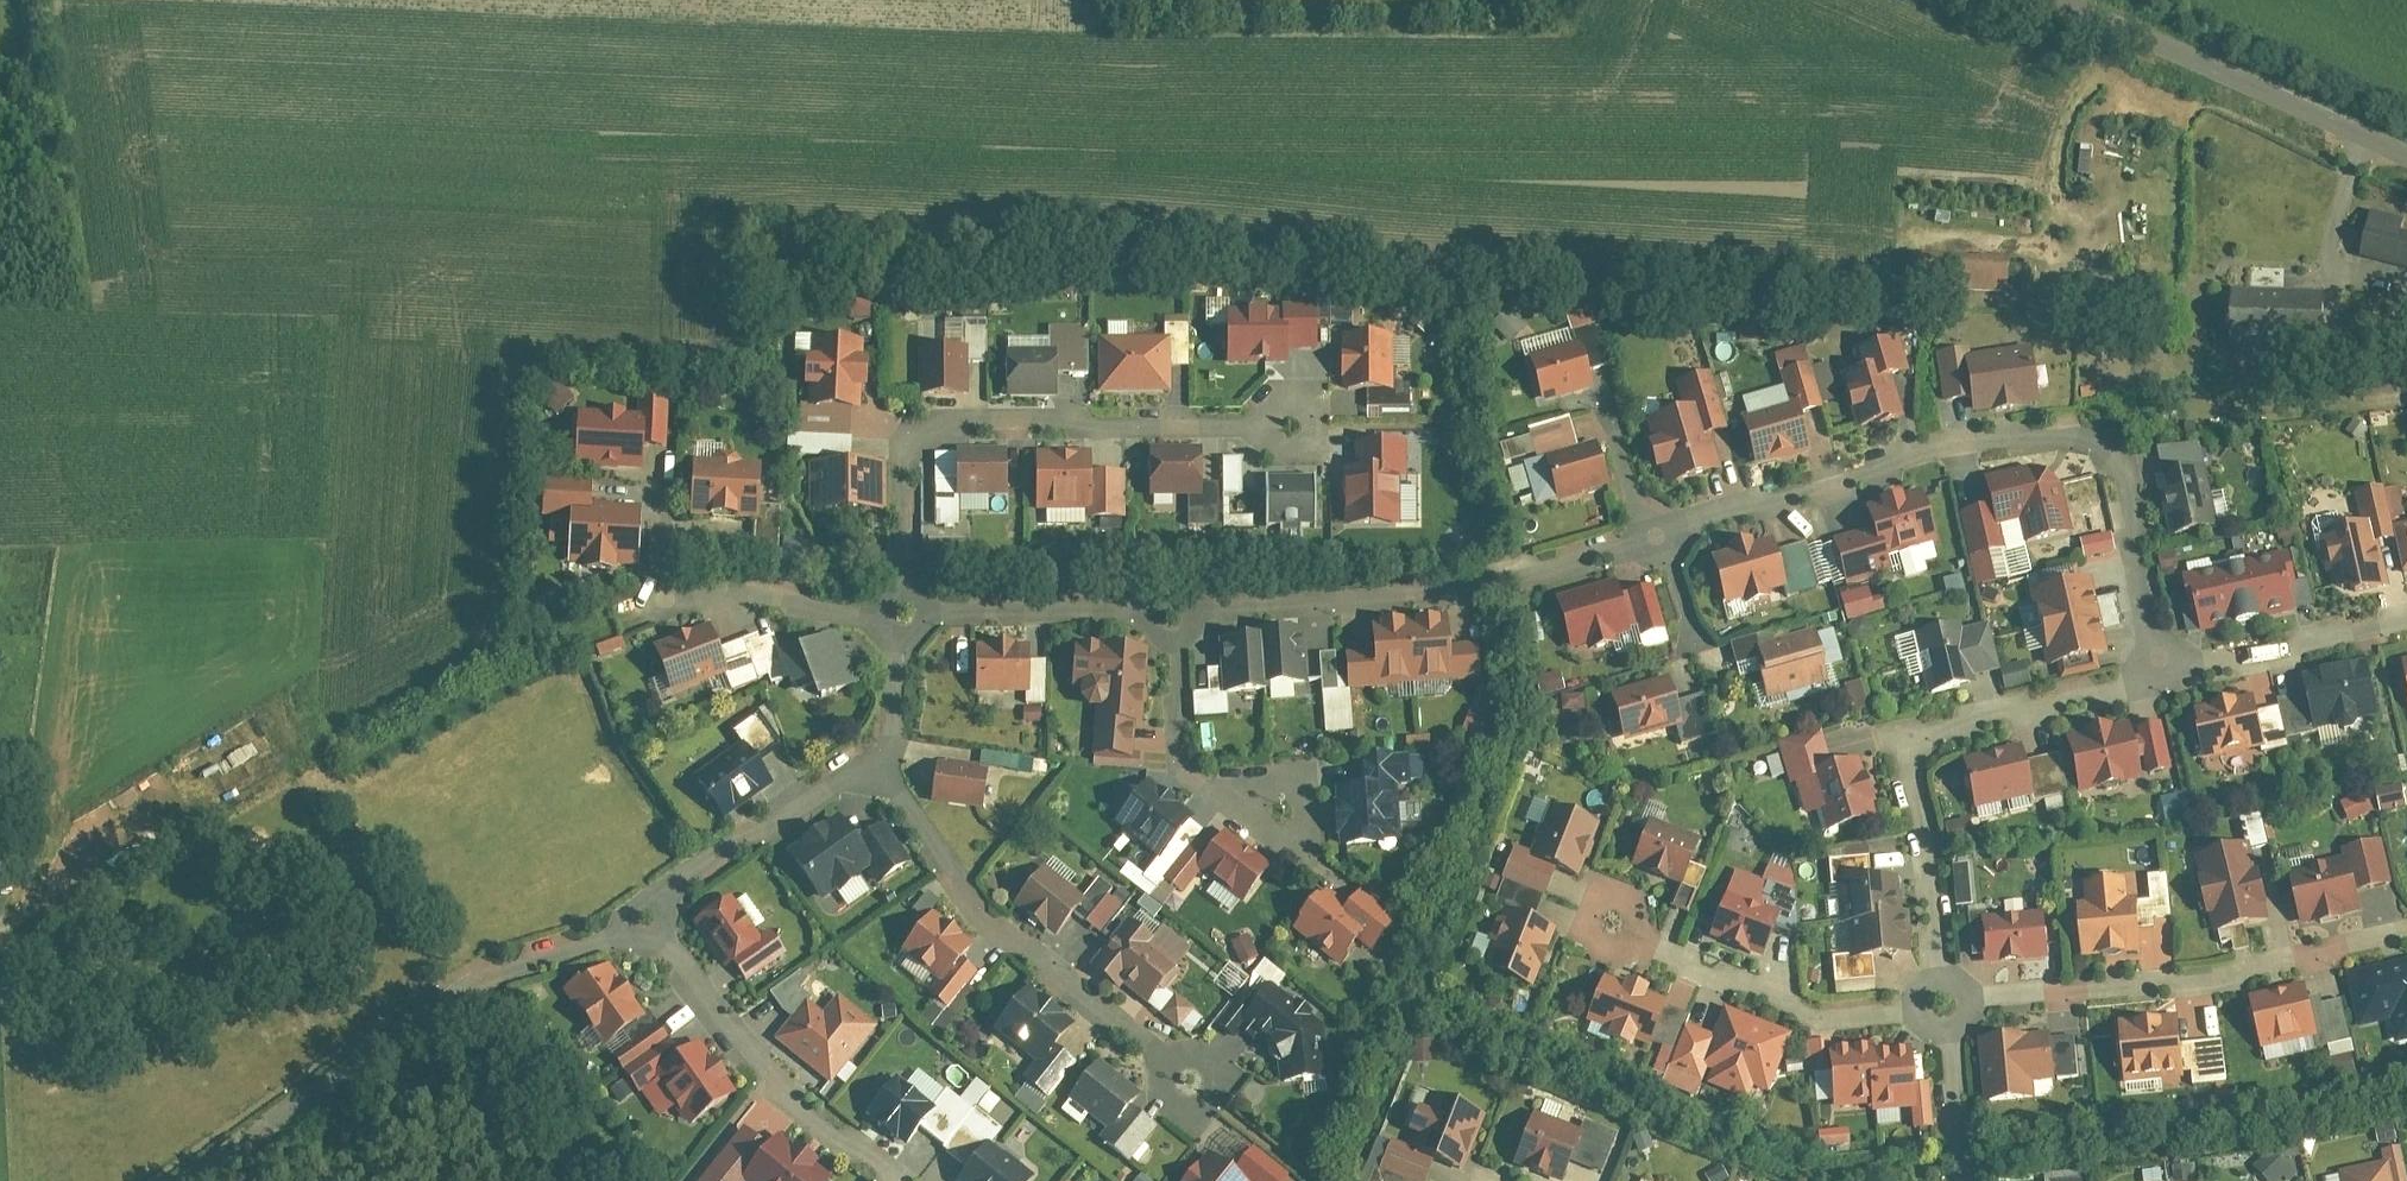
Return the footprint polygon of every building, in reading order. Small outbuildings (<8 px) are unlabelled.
[(2358,253),(2406,266),(2406,231),(2367,221),(2358,253)] [(1909,291),(2006,296),(2008,263),(1911,258),(1909,291)] [(2227,348),(2323,349),(2323,290),(2228,289),(2227,348)] [(857,320),(879,319),(879,299),(856,299),(857,320)] [(1294,309),(1293,349),(1322,349),(1323,303),(1294,302),(1294,309)] [(1233,308),(1232,361),(1293,362),(1293,349),(1294,309),(1233,308)] [(1738,342),(1768,341),(1768,309),(1737,309),(1738,342)] [(973,344),(973,361),(993,361),(993,318),(973,318),(973,344)] [(1176,336),(1176,364),(1195,364),(1195,322),(1177,322),(1176,336)] [(1586,340),(1594,367),(1614,361),(1603,324),(1583,330),(1586,340)] [(1060,352),(1060,371),(1094,371),(1094,326),(1060,326),(1060,352)] [(1372,388),(1400,388),(1399,333),(1348,333),(1348,388),(1372,388)] [(1855,347),(1861,370),(1894,361),(1898,374),(1914,369),(1904,333),(1855,347)] [(1105,335),(1105,391),(1176,392),(1176,364),(1176,336),(1105,335)] [(854,408),(866,408),(870,339),(815,336),(812,406),(854,408)] [(1547,399),(1599,384),(1594,367),(1586,340),(1534,355),(1547,399)] [(925,393),(972,394),(973,361),(973,344),(926,344),(925,393)] [(1969,399),(1972,415),(2037,402),(2026,350),(1961,363),(1969,399)] [(1060,371),(1060,352),(1012,351),(1012,396),(1060,396),(1060,371)] [(1945,403),(1969,399),(1961,363),(1959,351),(1936,356),(1945,403)] [(1804,398),(1807,410),(1829,404),(1817,361),(1786,369),(1794,401),(1804,398)] [(1847,374),(1862,426),(1909,413),(1898,374),(1894,361),(1861,370),(1847,374)] [(1709,402),(1717,431),(1732,426),(1717,371),(1680,381),(1688,408),(1709,402)] [(565,413),(582,397),(562,377),(546,394),(565,413)] [(1400,388),(1372,388),(1372,408),(1416,408),(1416,388),(1400,388)] [(647,413),(645,444),(672,445),(674,399),(648,398),(647,413)] [(1762,462),(1817,447),(1807,410),(1804,398),(1794,401),(1748,413),(1762,462)] [(1669,484),(1727,468),(1717,431),(1709,402),(1688,408),(1651,418),(1669,484)] [(852,433),(854,408),(812,406),(804,405),(803,431),(852,433)] [(579,463),(644,467),(645,444),(647,413),(582,409),(579,463)] [(1542,425),(1551,456),(1586,446),(1577,414),(1542,425)] [(851,456),(852,433),(803,431),(794,431),(793,453),(851,456)] [(1501,455),(1531,453),(1530,438),(1500,441),(1501,455)] [(1362,439),(1362,467),(1405,467),(1411,467),(1411,439),(1362,439)] [(1551,456),(1563,499),(1616,483),(1604,441),(1586,446),(1551,456)] [(1207,483),(1207,446),(1153,446),(1153,494),(1207,495),(1207,483)] [(1012,497),(1012,448),(962,447),(961,496),(1012,497)] [(1094,471),(1094,450),(1041,450),(1041,509),(1093,509),(1094,471)] [(1229,456),(1228,493),(1250,493),(1251,456),(1229,456)] [(764,505),(766,463),(697,460),(695,515),(763,518),(764,505)] [(893,465),(816,461),(814,506),(891,510),(893,465)] [(2162,475),(2177,535),(2226,523),(2211,463),(2162,475)] [(2031,541),(2078,530),(2066,482),(2037,464),(1991,476),(1997,502),(2002,522),(2025,517),(2031,541)] [(1362,467),(1350,467),(1351,524),(1405,524),(1405,467),(1362,467)] [(1129,471),(1094,471),(1093,509),(1093,515),(1129,516),(1129,471)] [(1319,527),(1319,475),(1274,475),(1274,527),(1319,527)] [(576,502),(595,503),(596,479),(550,477),(548,515),(575,516),(576,502)] [(2378,519),(2383,539),(2404,534),(2402,523),(2391,481),(2370,486),(2378,519)] [(1222,484),(1207,483),(1207,495),(1207,508),(1222,509),(1222,484)] [(1892,552),(1945,537),(1930,488),(1878,503),(1884,525),(1892,552)] [(643,568),(646,506),(595,503),(576,502),(575,516),(573,564),(643,568)] [(2002,522),(1997,502),(1965,510),(1976,555),(2008,547),(2002,522)] [(786,506),(764,505),(763,518),(762,547),(784,548),(786,506)] [(2378,519),(2331,530),(2348,598),(2395,586),(2383,539),(2378,519)] [(1892,552),(1884,525),(1838,538),(1851,582),(1897,569),(1892,552)] [(2116,530),(2086,537),(2090,556),(2121,548),(2116,530)] [(1717,550),(1730,603),(1791,588),(1782,548),(1778,535),(1717,550)] [(1811,541),(1782,548),(1791,588),(1794,597),(1823,590),(1811,541)] [(2189,573),(2203,631),(2304,606),(2290,548),(2189,573)] [(2036,573),(2037,581),(2068,579),(2067,570),(2036,573)] [(2050,664),(2103,653),(2099,633),(2120,629),(2113,598),(2093,602),(2087,577),(2034,589),(2050,664)] [(1577,647),(1636,631),(1622,580),(1563,596),(1577,647)] [(1661,584),(1635,591),(1646,634),(1672,627),(1661,584)] [(1875,585),(1847,593),(1854,619),(1883,611),(1875,585)] [(1380,650),(1382,679),(1457,674),(1455,644),(1453,613),(1377,619),(1380,650)] [(1979,675),(2004,669),(1992,621),(1967,627),(1965,620),(1919,632),(1934,692),(1980,680),(1979,675)] [(678,691),(732,672),(724,647),(715,623),(660,643),(678,691)] [(740,696),(794,678),(784,646),(778,628),(724,647),(732,672),(740,696)] [(1314,680),(1310,628),(1267,631),(1267,637),(1271,683),(1314,680)] [(1771,695),(1834,680),(1822,628),(1759,643),(1771,695)] [(817,678),(824,697),(867,683),(856,651),(849,653),(843,634),(806,646),(817,678)] [(1271,683),(1267,637),(1227,640),(1229,666),(1231,691),(1271,689),(1271,683)] [(598,655),(623,649),(621,639),(595,646),(598,655)] [(797,685),(817,678),(806,646),(804,639),(784,646),(794,678),(797,685)] [(1146,722),(1153,645),(1081,639),(1078,684),(1085,685),(1085,690),(1085,698),(1093,704),(1099,704),(1098,719),(1101,719),(1140,722),(1146,722)] [(1484,642),(1455,644),(1457,674),(1458,680),(1486,678),(1484,642)] [(981,689),(1033,689),(1033,659),(1033,643),(981,643),(981,689)] [(1382,679),(1380,650),(1351,652),(1353,687),(1382,685),(1382,679)] [(1344,688),(1341,653),(1326,654),(1328,689),(1344,688)] [(2313,692),(2322,726),(2388,709),(2375,657),(2309,674),(2313,692)] [(1051,659),(1033,659),(1033,689),(1033,704),(1051,704),(1051,659)] [(1215,693),(1231,691),(1229,666),(1213,667),(1215,693)] [(1558,673),(1537,679),(1542,696),(1563,690),(1558,673)] [(1630,734),(1689,720),(1684,700),(1678,675),(1619,690),(1630,734)] [(1851,711),(1866,709),(1862,682),(1846,685),(1851,711)] [(1344,688),(1328,689),(1332,733),(1358,731),(1353,687),(1344,688)] [(2199,707),(2212,757),(2272,742),(2264,710),(2260,692),(2199,707)] [(2286,704),(2293,733),(2322,726),(2313,692),(2284,699),(2286,704)] [(1711,694),(1684,700),(1689,720),(1694,740),(1721,733),(1711,694)] [(2286,704),(2264,710),(2272,742),(2274,751),(2296,746),(2293,733),(2286,704)] [(749,741),(763,761),(790,743),(765,707),(738,725),(749,741)] [(1466,738),(1486,738),(1486,714),(1466,713),(1466,738)] [(2070,734),(2085,790),(2150,774),(2135,718),(2070,734)] [(1140,722),(1101,719),(1098,755),(1137,758),(1140,722)] [(2169,720),(2143,726),(2155,773),(2181,766),(2169,720)] [(1832,829),(1884,815),(1866,754),(1837,762),(1828,730),(1783,743),(1795,786),(1803,784),(1811,813),(1827,809),(1832,829)] [(699,775),(729,818),(779,784),(763,761),(749,741),(699,775)] [(1967,755),(1981,807),(2039,793),(2030,759),(2026,741),(1967,755)] [(987,751),(986,767),(992,768),(1038,772),(1039,756),(987,751)] [(2062,751),(2030,759),(2039,793),(2041,803),(2073,795),(2062,751)] [(1362,756),(1364,785),(1401,783),(1417,782),(1415,752),(1362,756)] [(1779,756),(1766,758),(1770,779),(1783,777),(1779,756)] [(940,761),(935,799),(987,806),(992,768),(986,767),(940,761)] [(1115,817),(1166,857),(1197,819),(1202,812),(1152,772),(1115,817)] [(1340,787),(1344,846),(1404,842),(1401,783),(1364,785),(1340,787)] [(2406,807),(2406,784),(2383,789),(2388,811),(2406,807)] [(2340,801),(2347,823),(2373,814),(2366,792),(2340,801)] [(1554,802),(1534,855),(1563,866),(1585,874),(1606,821),(1554,802)] [(791,849),(825,898),(878,861),(861,837),(844,812),(791,849)] [(2257,842),(2259,847),(2277,843),(2270,813),(2252,817),(2257,842)] [(1157,868),(1170,879),(1201,840),(1210,829),(1197,819),(1166,857),(1157,868)] [(1657,819),(1639,865),(1689,884),(1697,863),(1707,838),(1657,819)] [(886,820),(861,837),(878,861),(890,878),(915,860),(886,820)] [(1277,865),(1232,829),(1215,851),(1202,867),(1247,902),(1277,865)] [(2358,858),(2365,890),(2400,882),(2390,837),(2355,844),(2358,858)] [(1202,867),(1215,851),(1201,840),(1170,879),(1184,890),(1202,867)] [(2220,931),(2274,919),(2259,847),(2257,842),(2203,854),(2220,931)] [(1519,849),(1507,881),(1546,896),(1551,898),(1563,866),(1534,855),(1519,849)] [(1844,879),(1874,877),(1873,857),(1834,859),(1835,879),(1844,879)] [(2307,923),(2369,909),(2365,890),(2358,858),(2296,872),(2307,923)] [(1971,904),(1968,862),(1952,863),(1954,905),(1971,904)] [(1017,903),(1059,937),(1082,909),(1091,896),(1049,863),(1017,903)] [(1697,863),(1689,884),(1703,890),(1711,869),(1697,863)] [(1741,869),(1715,936),(1768,956),(1781,923),(1786,911),(1766,903),(1774,882),(1741,869)] [(2155,873),(2158,916),(2178,914),(2175,871),(2155,873)] [(2084,901),(2088,956),(2147,951),(2142,896),(2135,897),(2133,875),(2089,879),(2091,900),(2084,901)] [(1856,915),(1906,913),(1904,876),(1874,877),(1844,879),(1846,916),(1856,915)] [(1091,896),(1082,909),(1094,918),(1119,888),(1106,878),(1091,896)] [(1510,908),(1537,918),(1546,896),(1507,881),(1498,903),(1510,908)] [(1774,882),(1766,903),(1786,911),(1781,923),(1805,933),(1801,893),(1774,882)] [(1329,885),(1296,927),(1343,964),(1376,923),(1352,904),(1329,885)] [(1367,885),(1352,904),(1376,923),(1391,934),(1406,915),(1367,885)] [(1211,886),(1205,895),(1230,914),(1237,904),(1211,886)] [(699,919),(731,966),(740,960),(768,941),(736,894),(699,919)] [(1488,966),(1539,986),(1562,928),(1537,918),(1510,908),(1488,966)] [(1992,962),(2056,957),(2052,908),(1988,913),(1992,962)] [(936,910),(906,948),(946,981),(964,958),(977,942),(936,910)] [(1856,915),(1858,955),(1876,954),(1917,953),(1915,912),(1906,913),(1856,915)] [(1099,961),(1151,1002),(1186,958),(1134,917),(1099,961)] [(768,941),(740,960),(752,979),(791,952),(779,934),(768,941)] [(1877,976),(1876,954),(1858,955),(1838,956),(1839,978),(1877,976)] [(571,984),(612,1043),(651,1016),(610,957),(571,984)] [(982,973),(964,958),(946,981),(936,994),(954,1008),(982,973)] [(2355,973),(2368,1026),(2396,1020),(2402,1044),(2406,1042),(2406,960),(2355,973)] [(783,1017),(812,997),(796,973),(767,993),(783,1017)] [(1659,1039),(1672,1005),(1674,1000),(1651,992),(1654,985),(1631,976),(1628,985),(1609,978),(1593,1018),(1615,1027),(1612,1036),(1639,1046),(1642,1039),(1657,1044),(1659,1039)] [(2255,996),(2268,1047),(2324,1032),(2317,1006),(2310,981),(2255,996)] [(1265,1001),(1245,1027),(1282,1056),(1285,1083),(1336,1076),(1328,1021),(1280,983),(1265,1001)] [(1078,1022),(1033,986),(1000,1027),(1045,1063),(1059,1046),(1078,1022)] [(1245,1027),(1265,1001),(1249,988),(1222,1022),(1238,1035),(1245,1027)] [(781,1038),(836,1083),(883,1024),(843,992),(828,1011),(813,999),(781,1038)] [(1182,994),(1167,1013),(1184,1026),(1199,1008),(1182,994)] [(2346,999),(2317,1006),(2324,1032),(2327,1046),(2357,1039),(2346,999)] [(1659,1039),(1683,1049),(1692,1025),(1696,1015),(1672,1005),(1659,1039)] [(1773,1093),(1798,1034),(1732,1006),(1719,1036),(1706,1066),(1716,1070),(1711,1082),(1752,1099),(1758,1086),(1773,1093)] [(612,1043),(630,1071),(675,1040),(656,1013),(651,1016),(612,1043)] [(2186,1018),(2128,1022),(2132,1081),(2190,1076),(2188,1042),(2186,1018)] [(1706,1066),(1719,1036),(1692,1025),(1683,1049),(1674,1069),(1702,1080),(1706,1066)] [(1985,1037),(1990,1102),(2041,1098),(2040,1080),(2060,1079),(2057,1036),(2057,1032),(1985,1037)] [(2057,1036),(2060,1079),(2084,1077),(2081,1034),(2057,1036)] [(1818,1067),(1837,1066),(1836,1047),(1835,1037),(1816,1038),(1818,1067)] [(2231,1039),(2188,1042),(2190,1076),(2191,1085),(2234,1082),(2231,1039)] [(661,1072),(685,1056),(675,1040),(630,1071),(641,1086),(661,1072)] [(697,1124),(743,1093),(707,1041),(685,1056),(661,1072),(697,1124)] [(1840,1105),(1879,1103),(1875,1049),(1875,1045),(1836,1047),(1837,1066),(1840,1105)] [(1082,1064),(1059,1046),(1045,1063),(1032,1080),(1055,1098),(1082,1064)] [(1879,1109),(1922,1106),(1921,1081),(1918,1046),(1875,1049),(1879,1103),(1879,1109)] [(1146,1093),(1103,1059),(1074,1094),(1118,1129),(1136,1105),(1146,1093)] [(924,1124),(939,1106),(901,1074),(870,1110),(909,1142),(924,1124)] [(1935,1080),(1921,1081),(1922,1106),(1924,1127),(1938,1126),(1935,1080)] [(924,1124),(974,1166),(995,1141),(1006,1129),(956,1087),(939,1106),(924,1124)] [(1438,1158),(1472,1171),(1494,1114),(1436,1091),(1413,1149),(1438,1158)] [(1161,1125),(1136,1105),(1118,1129),(1107,1142),(1132,1162),(1161,1125)] [(1517,1162),(1566,1180),(1567,1180),(1576,1159),(1587,1130),(1537,1111),(1517,1162)] [(1587,1130),(1576,1159),(1607,1172),(1622,1134),(1591,1121),(1587,1130)] [(774,1145),(751,1126),(705,1180),(744,1180),(747,1177),(774,1145)] [(1820,1146),(1849,1145),(1848,1131),(1819,1133),(1820,1146)] [(837,1176),(784,1132),(774,1145),(747,1177),(751,1180),(833,1180),(837,1176)] [(965,1180),(1035,1180),(1038,1177),(995,1141),(974,1166),(963,1179),(965,1180)] [(1438,1158),(1413,1149),(1395,1142),(1385,1169),(1416,1180),(1429,1180),(1438,1158)] [(1239,1170),(1253,1180),(1293,1180),(1297,1175),(1259,1145),(1239,1170)] [(2400,1180),(2406,1180),(2406,1146),(2394,1149),(2396,1161),(2400,1180)] [(1213,1150),(1188,1180),(1253,1180),(1239,1170),(1213,1150)] [(2396,1161),(2348,1171),(2350,1180),(2400,1180),(2396,1161)] [(1715,1180),(1728,1180),(1734,1178),(1728,1165),(1712,1174),(1715,1180)]
